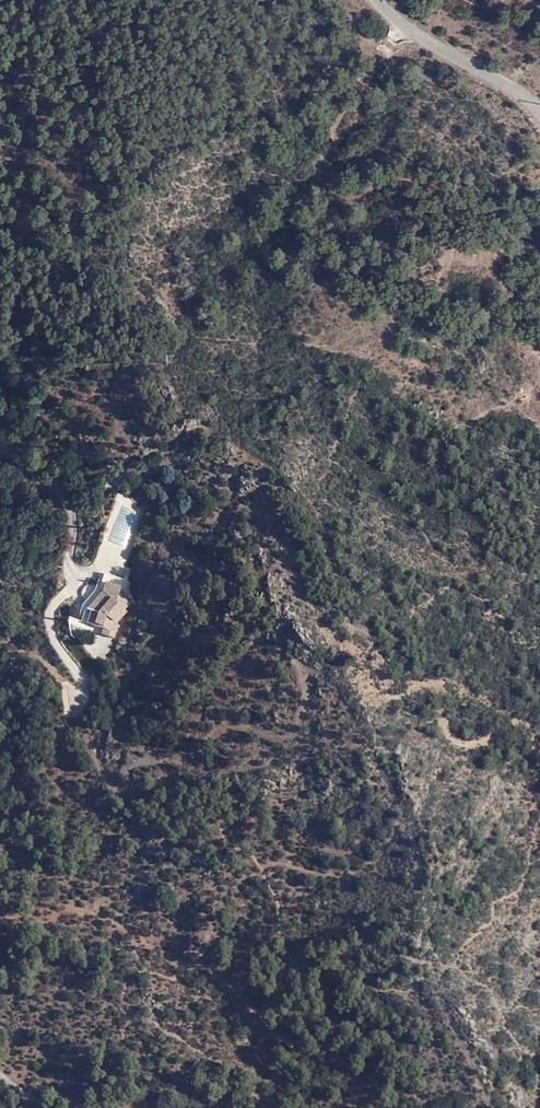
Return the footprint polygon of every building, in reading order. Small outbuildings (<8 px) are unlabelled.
[(122,507),(122,519),(134,520),(135,508),(122,507)] [(86,612),(126,616),(129,613),(126,609),(133,602),(126,595),(129,584),(107,576),(103,589),(101,590),(85,606),(82,611),(86,612)] [(117,623),(126,616),(86,612),(82,611),(82,613),(87,613),(81,629),(116,638),(120,626),(117,623)]
